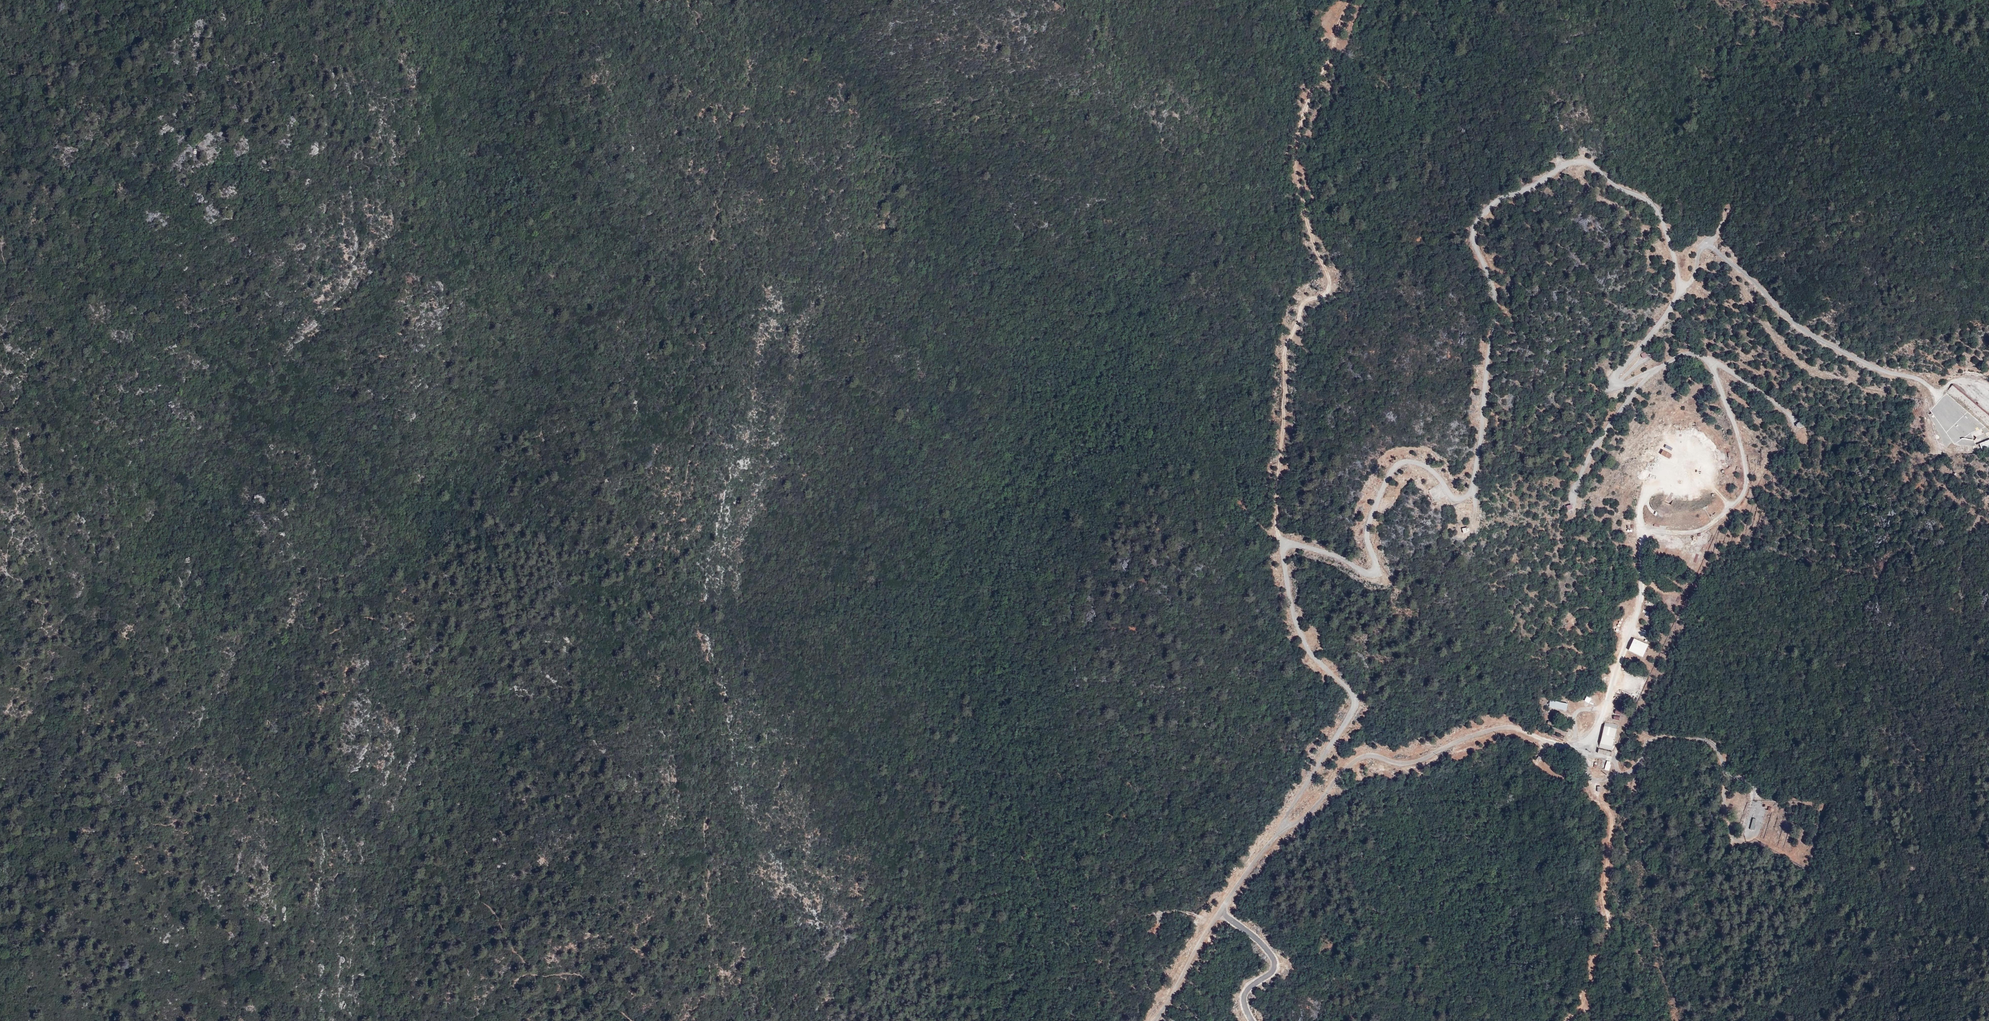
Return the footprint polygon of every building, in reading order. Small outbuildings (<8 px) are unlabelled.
[(1930,409),(1948,435),(1948,441),(1945,443),(1957,442),(1961,439),(1972,437),(1971,432),(1974,436),(1975,442),(1985,440),(1988,437),(1988,432),(1982,433),(1982,429),(1981,430),(1981,432),(1979,430),(1976,430),(1978,429),(1957,398),(1948,399),(1947,398),(1946,396),(1943,399),(1945,398),(1930,409)] [(1983,406),(1979,410),(1983,414),(1987,410),(1983,406)] [(1978,447),(1981,452),(1988,449),(1988,442),(1978,447)] [(1670,460),(1672,456),(1663,450),(1660,455),(1670,460)] [(1467,531),(1460,533),(1462,540),(1468,538),(1467,531)] [(1629,649),(1643,656),(1648,645),(1634,638),(1629,649)] [(1568,704),(1551,700),(1550,707),(1567,710),(1568,704)] [(1618,726),(1605,723),(1599,748),(1612,751),(1618,726)]
